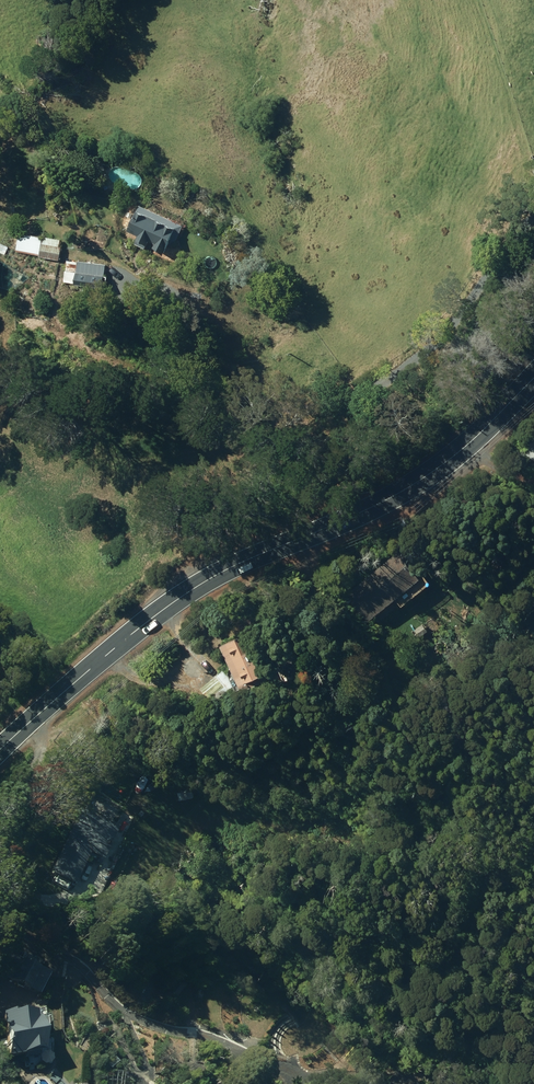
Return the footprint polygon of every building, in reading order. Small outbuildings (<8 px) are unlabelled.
[(128,232),(170,252),(183,226),(140,205),(128,232)] [(17,252),(60,260),(62,248),(59,247),(60,241),(20,234),(17,252)] [(5,255),(13,261),(19,254),(10,247),(5,255)] [(75,285),(104,288),(106,265),(78,262),(75,285)] [(347,595),(369,624),(423,582),(399,555),(347,595)] [(431,575),(434,579),(441,573),(438,569),(431,575)] [(221,648),(242,694),(275,680),(253,633),(221,648)] [(416,637),(421,645),(428,640),(423,633),(416,637)] [(218,677),(229,693),(236,688),(225,672),(218,677)] [(48,881),(72,892),(86,862),(100,868),(115,835),(77,818),(48,881)] [(10,985),(38,999),(48,978),(21,964),(10,985)] [(2,1066),(39,1064),(38,1046),(42,1046),(41,1030),(36,1030),(34,1018),(16,1019),(17,1022),(0,1023),(0,1036),(2,1066)]
